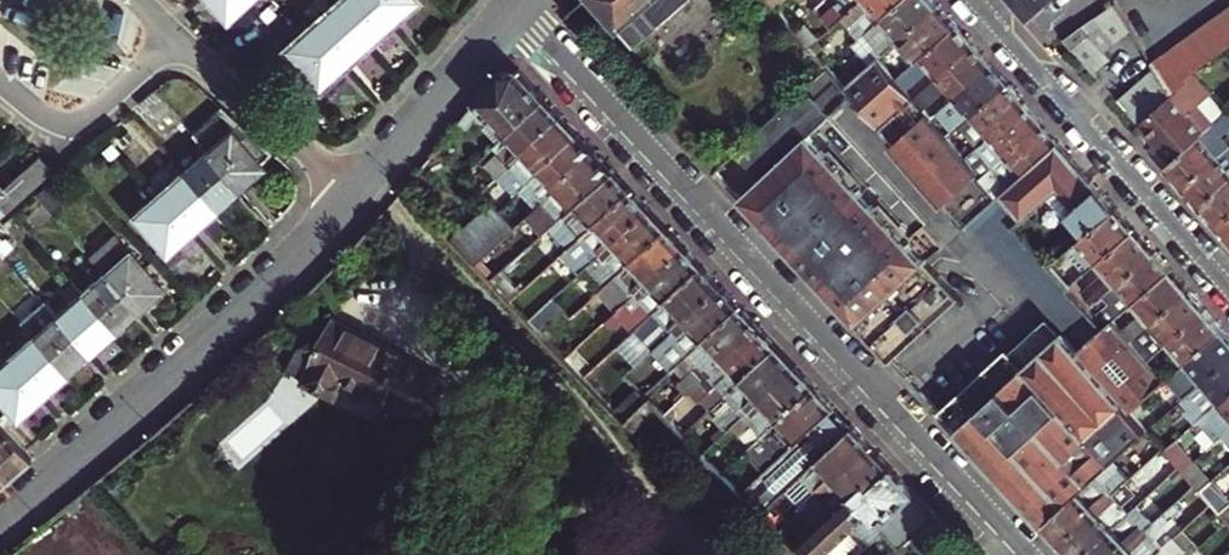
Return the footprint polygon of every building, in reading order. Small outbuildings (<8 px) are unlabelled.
[(229,17),(248,0),(214,0),(229,17)] [(283,7),(277,0),(271,0),(260,10),(269,19),(283,7)] [(305,14),(312,23),(336,2),(334,0),(320,0),(305,14)] [(336,2),(369,40),(393,19),(377,0),(339,0),(336,2)] [(393,19),(414,0),(377,0),(393,19)] [(700,0),(603,0),(641,43),(677,10),(691,26),(709,10),(700,0)] [(852,9),(863,0),(842,0),(824,15),(834,25),(852,9)] [(884,15),(901,0),(863,0),(852,9),(869,28),(884,15)] [(903,35),(939,3),(936,0),(901,0),(884,15),(893,25),(903,35)] [(1051,0),(1017,0),(1032,17),(1051,0)] [(336,2),(312,23),(345,61),(369,40),(336,2)] [(1119,40),(1132,28),(1117,2),(1097,16),(1119,40)] [(888,64),(898,76),(957,24),(939,3),(903,35),(910,44),(888,64)] [(1226,8),(1214,17),(1228,36),(1228,12),(1226,8)] [(1108,50),(1119,40),(1097,16),(1085,24),(1094,35),(1108,50)] [(1214,17),(1202,26),(1222,51),(1228,46),(1228,36),(1214,17)] [(312,23),(286,45),(319,83),(345,61),(312,23)] [(931,67),(939,76),(975,44),(957,24),(898,76),(908,87),(931,67)] [(1076,51),(1094,35),(1085,24),(1065,38),(1076,51)] [(878,57),(880,55),(903,35),(893,25),(875,41),(878,44),(872,50),(878,57)] [(1210,61),(1222,51),(1202,26),(1190,34),(1210,61)] [(1198,70),(1210,61),(1190,34),(1178,43),(1198,70)] [(1097,74),(1115,58),(1108,50),(1094,35),(1076,51),(1097,74)] [(1193,74),(1198,70),(1178,43),(1165,52),(1187,83),(1195,76),(1193,74)] [(939,76),(955,95),(991,63),(975,44),(939,76)] [(1173,96),(1187,83),(1165,52),(1152,62),(1157,71),(1173,96)] [(1115,318),(1107,325),(1092,307),(1072,285),(1061,273),(1053,264),(1050,266),(1016,227),(1026,217),(1004,191),(1001,194),(983,173),(967,154),(962,149),(950,135),(933,115),(930,112),(916,96),(908,87),(898,76),(888,64),(880,55),(878,57),(846,84),(829,65),(774,117),(726,161),(716,171),(765,223),(843,307),(944,415),(1046,524),(1099,475),(1149,429),(1132,409),(1167,378),(1150,358),(1133,339),(1115,318)] [(955,95),(973,114),(1009,82),(991,63),(955,95)] [(464,117),(498,149),(551,98),(524,69),(505,69),(464,117)] [(1158,109),(1173,96),(1157,71),(1138,87),(1158,109)] [(1174,161),(1212,129),(1196,111),(1213,96),(1195,76),(1187,83),(1173,96),(1158,109),(1142,124),(1174,161)] [(978,121),(989,134),(1026,102),(1009,82),(973,114),(964,122),(962,124),(968,130),(978,121)] [(932,103),(937,99),(926,87),(916,96),(930,112),(936,107),(932,103)] [(1142,124),(1158,109),(1138,87),(1121,102),(1141,124),(1142,124)] [(519,163),(521,161),(568,115),(551,98),(498,149),(503,154),(498,159),(493,163),(508,174),(510,172),(519,163)] [(962,124),(964,122),(947,102),(933,115),(950,135),(962,124)] [(967,154),(983,173),(1043,121),(1026,102),(989,134),(974,148),(967,154)] [(206,149),(239,186),(264,164),(260,159),(271,149),(220,103),(189,131),(206,149)] [(527,190),(538,179),(585,133),(568,115),(521,161),(519,163),(510,172),(508,174),(524,192),(527,190)] [(1004,191),(1028,170),(1061,141),(1043,121),(983,173),(1001,194),(1004,191)] [(1183,189),(1228,149),(1228,137),(1217,124),(1212,129),(1174,161),(1165,169),(1183,189)] [(126,127),(111,139),(120,149),(135,137),(126,127)] [(538,201),(542,207),(598,148),(585,133),(538,179),(527,190),(530,193),(538,201)] [(143,146),(135,137),(120,149),(129,158),(143,146)] [(107,161),(120,149),(111,139),(98,151),(107,161)] [(1089,232),(1118,207),(1061,141),(1028,170),(1051,196),(1069,216),(1072,213),(1089,232)] [(553,205),(566,220),(619,171),(598,148),(542,207),(546,211),(553,205)] [(206,149),(181,170),(214,208),(239,186),(206,149)] [(493,163),(498,159),(503,154),(498,149),(489,159),(493,163)] [(1228,183),(1228,149),(1183,189),(1200,208),(1228,183)] [(51,165),(35,150),(0,182),(0,210),(51,165)] [(214,208),(181,170),(158,191),(190,229),(214,208)] [(1004,191),(1026,217),(1051,196),(1028,170),(1004,191)] [(563,258),(571,250),(636,189),(619,171),(566,220),(578,233),(565,245),(557,252),(563,258)] [(1217,228),(1228,218),(1228,183),(1200,208),(1217,228)] [(571,250),(589,270),(655,209),(636,189),(571,250)] [(167,249),(190,229),(158,191),(134,212),(167,249)] [(37,223),(51,210),(42,200),(28,212),(37,223)] [(483,268),(500,251),(519,231),(504,212),(498,205),(461,245),(465,250),(483,268)] [(1085,274),(1101,260),(1137,228),(1118,207),(1089,232),(1081,239),(1089,248),(1073,262),(1061,273),(1072,285),(1085,274)] [(602,291),(611,283),(672,227),(655,209),(589,270),(586,273),(591,280),(602,291)] [(1228,242),(1228,218),(1217,228),(1228,242)] [(565,245),(578,233),(566,220),(553,231),(565,245)] [(609,323),(621,312),(690,247),(672,227),(611,283),(624,298),(604,317),(609,323)] [(1102,298),(1110,291),(1156,250),(1137,228),(1101,260),(1109,269),(1093,283),(1085,290),(1096,303),(1102,298)] [(90,254),(104,269),(137,307),(162,284),(115,231),(90,254)] [(3,252),(15,241),(7,232),(0,238),(0,249),(3,252)] [(637,330),(639,329),(707,265),(690,247),(621,312),(637,330)] [(1110,291),(1126,308),(1172,268),(1156,250),(1110,291)] [(497,284),(515,267),(500,251),(483,268),(497,284)] [(1053,264),(1061,273),(1073,262),(1065,253),(1053,264)] [(1085,274),(1093,283),(1109,269),(1101,260),(1085,274)] [(639,329),(658,349),(726,286),(707,265),(639,329)] [(1115,318),(1133,339),(1190,289),(1172,268),(1126,308),(1118,315),(1115,318)] [(80,290),(113,328),(137,307),(104,269),(80,290)] [(570,287),(576,294),(591,280),(586,273),(570,287)] [(688,345),(694,352),(744,306),(726,286),(658,349),(664,355),(681,339),(688,345)] [(1157,352),(1171,340),(1207,308),(1190,289),(1133,339),(1150,358),(1157,352)] [(80,290),(56,312),(89,349),(113,328),(80,290)] [(1115,318),(1118,315),(1102,298),(1096,303),(1092,307),(1107,325),(1115,318)] [(33,333),(66,370),(89,349),(56,312),(46,301),(23,321),(33,333)] [(694,369),(704,380),(763,326),(744,306),(694,352),(691,355),(699,364),(694,369)] [(1171,340),(1188,359),(1224,327),(1207,308),(1171,340)] [(388,396),(432,418),(451,382),(407,360),(409,354),(336,318),(306,379),(337,395),(345,379),(387,399),(388,396)] [(720,384),(728,393),(780,345),(763,326),(704,380),(713,390),(720,384)] [(1206,379),(1228,359),(1228,332),(1224,327),(1188,359),(1197,369),(1206,379)] [(33,333),(9,355),(42,391),(66,370),(33,333)] [(664,355),(669,361),(688,345),(681,339),(664,355)] [(716,429),(723,437),(800,366),(780,345),(728,393),(727,395),(738,408),(726,419),(716,429)] [(1167,378),(1174,372),(1157,352),(1150,358),(1167,378)] [(9,355),(0,363),(0,390),(19,412),(42,391),(9,355)] [(695,389),(704,380),(694,369),(699,364),(691,355),(677,368),(695,389)] [(1202,419),(1228,395),(1228,359),(1206,379),(1196,387),(1190,393),(1201,405),(1191,413),(1199,422),(1202,419)] [(755,424),(766,436),(819,386),(800,366),(723,437),(732,445),(738,439),(755,424)] [(1196,387),(1206,379),(1197,369),(1187,377),(1189,380),(1196,387)] [(1190,393),(1196,387),(1189,380),(1184,385),(1190,393)] [(727,395),(728,393),(720,384),(713,390),(722,399),(727,395)] [(768,456),(775,464),(838,406),(819,386),(766,436),(756,444),(768,456)] [(620,412),(630,423),(653,400),(648,395),(643,391),(620,412)] [(714,406),(726,419),(738,408),(727,395),(722,399),(714,406)] [(1228,431),(1228,395),(1202,419),(1209,427),(1215,421),(1226,434),(1228,431)] [(791,487),(803,476),(857,427),(838,406),(775,464),(755,483),(744,493),(762,513),(791,487)] [(8,475),(31,454),(0,421),(0,467),(8,475)] [(749,451),(756,444),(766,436),(755,424),(738,439),(749,451)] [(803,503),(806,508),(874,445),(857,427),(803,476),(817,490),(804,502),(803,503)] [(871,479),(876,484),(895,468),(874,445),(806,508),(805,509),(811,515),(816,510),(828,521),(871,479)] [(747,475),(755,483),(775,464),(768,456),(747,475)] [(1046,524),(1062,542),(1143,467),(1138,461),(1122,476),(1118,472),(1106,483),(1099,475),(1046,524)] [(1074,554),(1085,554),(1132,510),(1145,499),(1134,487),(1149,473),(1143,467),(1062,542),(1074,554)] [(882,524),(918,492),(895,468),(876,484),(810,539),(810,538),(798,549),(804,554),(826,554),(854,529),(864,540),(869,546),(888,530),(882,524)] [(804,502),(817,490),(803,476),(791,487),(804,502)] [(810,538),(810,539),(876,484),(871,479),(828,521),(810,538)] [(1228,503),(1228,500),(1213,481),(1203,490),(1213,501),(1221,510),(1228,503)] [(934,554),(956,534),(918,492),(882,524),(888,530),(904,547),(917,536),(934,554)] [(1167,511),(1173,518),(1183,508),(1178,501),(1167,511)] [(1167,511),(1162,506),(1157,510),(1140,518),(1132,510),(1085,554),(1120,554),(1167,511)] [(1177,535),(1194,519),(1183,508),(1173,518),(1167,511),(1120,554),(1155,554),(1177,535)] [(798,549),(810,538),(793,520),(780,531),(798,549)] [(864,540),(854,529),(826,554),(848,554),(864,540)] [(631,549),(632,546),(606,533),(604,537),(600,535),(591,554),(644,554),(631,549)] [(1184,551),(1189,547),(1177,535),(1155,554),(1188,554),(1184,551)]
